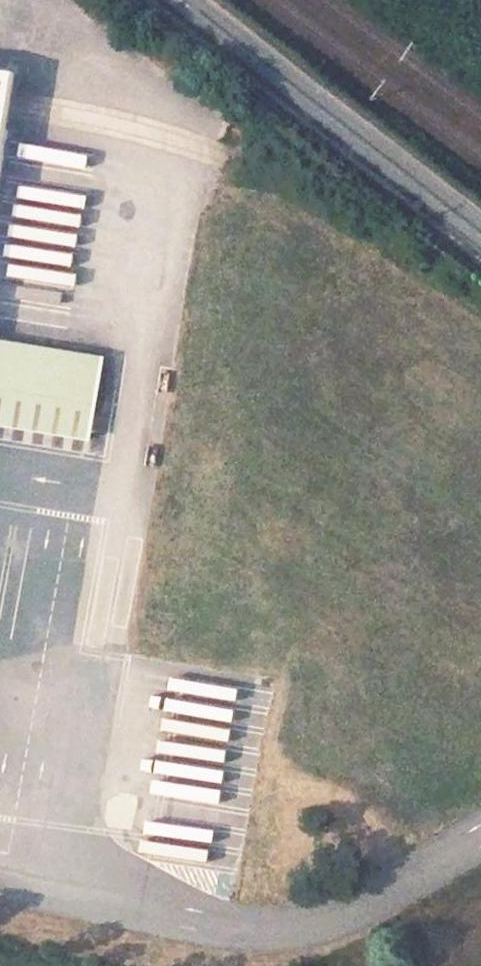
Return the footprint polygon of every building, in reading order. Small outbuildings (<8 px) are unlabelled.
[(5,132),(8,115),(12,92),(15,75),(0,73),(0,163),(5,132)] [(89,444),(102,358),(0,342),(0,430),(89,444)]
